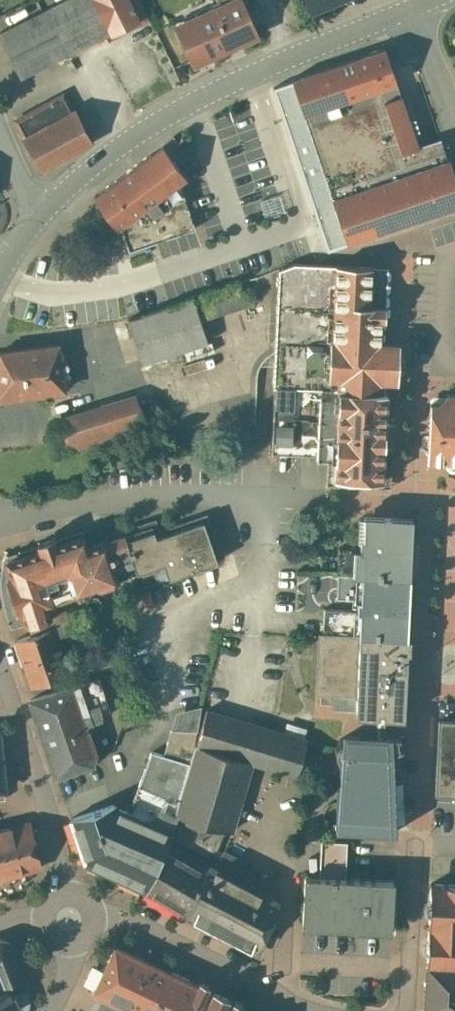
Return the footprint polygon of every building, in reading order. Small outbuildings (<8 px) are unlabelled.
[(44,10),(44,11),(0,32),(0,34),(21,76),(113,30),(98,0),(63,0),(44,10)] [(113,30),(146,13),(140,0),(98,0),(113,30)] [(176,25),(193,63),(257,33),(241,0),(230,0),(220,5),(176,25)] [(310,10),(335,0),(306,0),(310,10)] [(304,114),(397,83),(385,47),(292,79),(304,114)] [(63,93),(16,119),(25,136),(23,137),(40,170),(91,142),(73,109),(72,110),(63,93)] [(150,153),(93,196),(117,228),(120,226),(179,182),(171,158),(169,158),(151,155),(150,153)] [(426,168),(440,211),(416,219),(417,222),(454,210),(454,175),(450,158),(446,159),(447,161),(426,168)] [(387,179),(332,197),(348,243),(416,219),(440,211),(426,168),(425,166),(405,173),(387,179)] [(179,182),(120,226),(128,250),(194,228),(179,182)] [(379,266),(294,262),(278,268),(272,386),(274,386),(274,385),(380,390),(381,379),(388,380),(389,342),(380,341),(381,317),(385,317),(385,306),(377,305),(379,266)] [(194,295),(128,318),(143,362),(206,341),(196,312),(243,297),(237,281),(194,295)] [(0,351),(0,398),(64,389),(57,343),(0,351)] [(380,390),(274,385),(274,386),(272,418),(285,419),(284,442),(335,444),(334,467),(347,468),(347,477),(382,479),(383,444),(385,420),(386,391),(380,390)] [(447,393),(444,396),(443,402),(429,401),(426,459),(431,459),(434,462),(441,463),(444,460),(454,460),(454,393),(447,393)] [(138,402),(75,421),(75,420),(48,428),(52,453),(145,424),(138,402)] [(285,419),(272,418),(271,441),(284,442),(285,419)] [(393,421),(385,420),(383,444),(392,445),(393,421)] [(412,520),(381,519),(381,521),(364,520),(363,538),(360,538),(359,548),(359,549),(362,550),(361,574),(409,576),(412,520)] [(199,538),(194,522),(156,535),(152,524),(102,541),(115,579),(163,562),(168,578),(217,561),(208,534),(199,538)] [(26,553),(26,556),(24,556),(24,558),(18,560),(17,564),(9,566),(9,568),(2,571),(2,570),(0,570),(0,572),(0,587),(1,593),(3,604),(6,616),(100,584),(83,534),(56,543),(54,537),(37,542),(39,549),(26,553)] [(359,548),(338,547),(337,573),(361,574),(362,550),(359,549),(359,548)] [(361,574),(337,573),(336,597),(352,598),(352,609),(356,609),(357,598),(360,598),(361,574)] [(409,576),(361,574),(360,598),(357,598),(356,609),(356,610),(359,610),(358,634),(406,636),(409,576)] [(58,598),(22,611),(26,623),(56,614),(63,612),(58,598)] [(63,612),(56,614),(62,635),(87,627),(83,606),(63,612)] [(352,609),(323,607),(321,632),(358,634),(359,610),(356,610),(356,609),(352,609)] [(56,614),(26,623),(30,635),(51,627),(54,637),(62,635),(56,614)] [(30,635),(14,640),(31,686),(67,674),(54,637),(51,627),(30,635)] [(321,632),(317,632),(315,692),(332,693),(332,708),(355,709),(355,714),(375,715),(374,731),(379,730),(382,731),(384,715),(403,716),(403,712),(406,650),(407,650),(408,636),(406,636),(358,634),(321,632)] [(94,665),(68,673),(67,674),(71,685),(91,679),(101,709),(108,707),(94,665)] [(71,685),(29,699),(55,775),(94,762),(95,755),(85,723),(100,718),(101,709),(91,679),(71,685)] [(305,739),(206,709),(196,744),(194,744),(194,746),(174,813),(178,814),(232,830),(252,762),(281,771),(270,858),(296,862),(310,758),(300,755),(305,739)] [(438,718),(435,792),(454,793),(454,718),(438,718)] [(171,730),(163,754),(152,751),(151,752),(128,811),(171,830),(176,818),(178,814),(174,813),(194,746),(196,731),(171,730)] [(374,731),(359,733),(350,734),(343,736),(340,737),(338,739),(336,741),(335,743),(334,745),(334,748),(335,750),(335,752),(336,754),(339,757),(334,827),(395,831),(392,747),(401,743),(400,742),(399,733),(399,731),(382,731),(379,730),(374,731)] [(128,811),(113,805),(70,819),(84,861),(146,889),(157,862),(169,836),(171,830),(128,811)] [(220,838),(176,818),(171,830),(169,836),(212,856),(220,838)] [(22,871),(40,867),(29,822),(0,829),(0,876),(22,871)] [(346,840),(325,839),(323,876),(344,877),(346,840)] [(206,868),(168,847),(161,864),(157,862),(146,889),(186,912),(206,868)] [(243,862),(223,851),(214,868),(193,916),(210,925),(210,926),(237,940),(238,940),(255,949),(275,903),(274,900),(241,883),(247,872),(240,868),(243,862)] [(323,876),(306,875),(304,877),(302,923),(390,927),(392,879),(344,877),(323,876)] [(430,883),(426,963),(454,965),(454,884),(430,883)] [(28,1003),(28,995),(25,988),(28,987),(12,945),(9,942),(6,940),(3,939),(0,939),(0,1010),(26,1010),(28,1003)] [(166,969),(166,970),(114,946),(93,991),(135,1010),(238,1010),(241,1004),(232,1000),(232,1001),(227,999),(228,996),(212,989),(211,992),(206,989),(208,984),(199,980),(197,983),(166,969)] [(426,963),(424,1010),(441,1010),(454,1010),(454,965),(426,963)]
